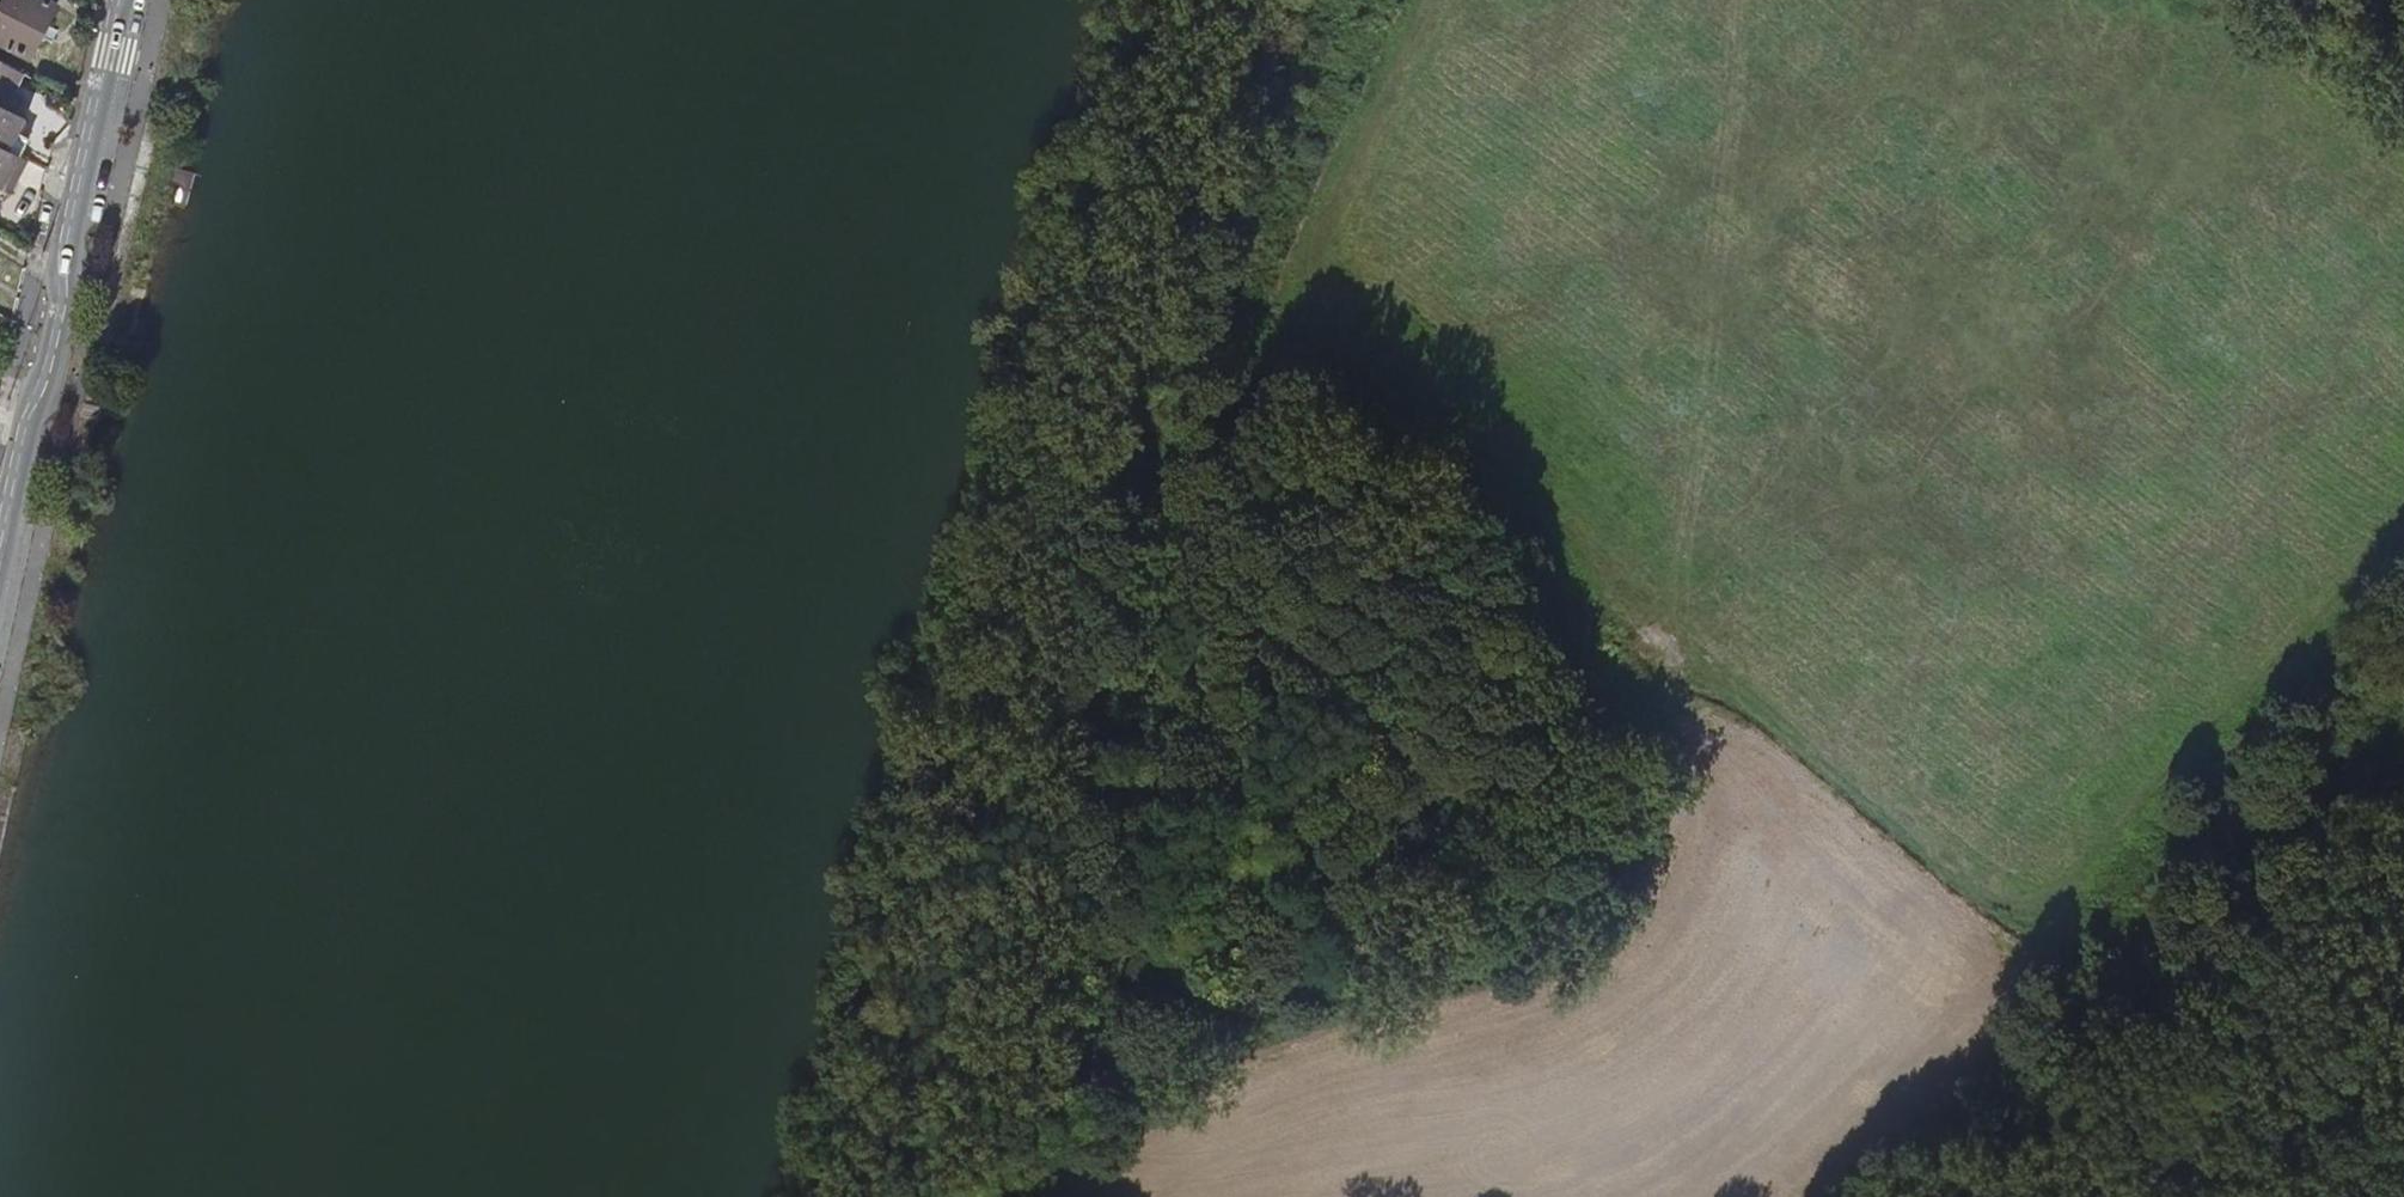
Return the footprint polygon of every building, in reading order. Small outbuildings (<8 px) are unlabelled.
[(55,0),(7,0),(0,13),(0,37),(33,54),(59,2),(55,0)] [(5,85),(24,94),(35,72),(0,54),(0,94),(5,85)] [(24,94),(5,85),(0,94),(0,101),(31,116),(38,102),(24,94)] [(24,151),(32,134),(39,120),(31,116),(0,101),(0,139),(24,151)] [(24,151),(32,155),(40,138),(32,134),(24,151)] [(0,139),(0,180),(16,188),(32,155),(24,151),(0,139)]
